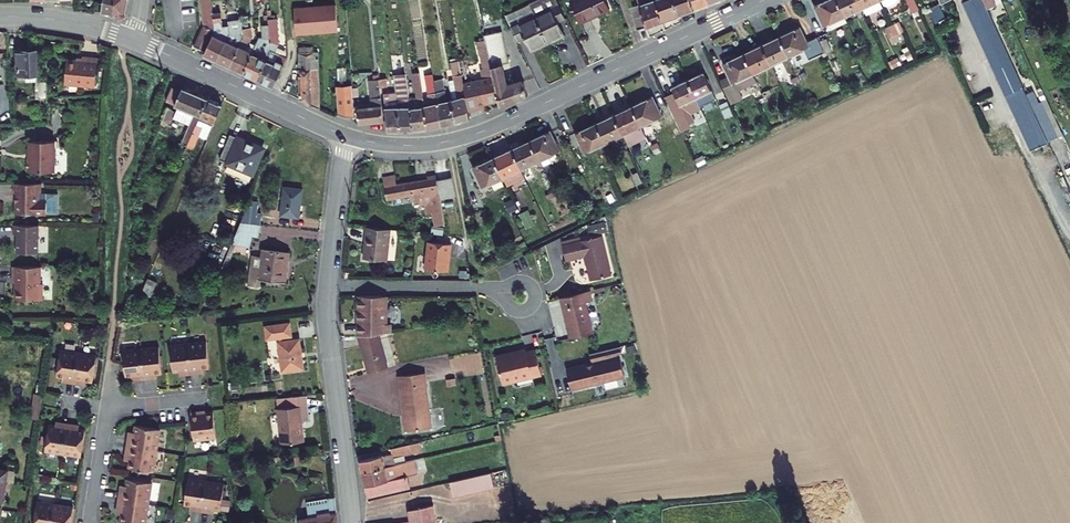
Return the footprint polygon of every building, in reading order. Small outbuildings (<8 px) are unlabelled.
[(101,13),(112,15),(115,0),(104,0),(101,13)] [(121,17),(125,14),(128,0),(115,0),(112,15),(121,17)] [(211,0),(201,0),(204,26),(194,46),(205,51),(215,31),(213,13),(211,0)] [(529,3),(530,4),(535,16),(548,43),(564,36),(557,22),(565,18),(557,0),(535,0),(529,3)] [(579,21),(593,14),(594,16),(610,9),(606,0),(572,0),(569,1),(579,21)] [(639,4),(630,8),(637,30),(662,21),(655,0),(638,0),(639,4)] [(662,21),(678,15),(673,0),(655,0),(662,21)] [(678,15),(694,9),(691,0),(673,0),(678,15)] [(694,9),(709,3),(708,0),(691,0),(694,9)] [(812,26),(868,0),(818,0),(804,7),(812,26)] [(965,6),(1032,150),(1048,143),(981,0),(978,0),(965,6)] [(530,4),(506,16),(511,27),(535,16),(530,4)] [(926,5),(919,8),(926,24),(934,21),(926,5)] [(336,6),(294,8),(296,34),(338,32),(336,6)] [(229,32),(227,12),(213,13),(215,31),(205,51),(204,55),(216,61),(229,33),(229,32)] [(525,36),(532,51),(548,43),(535,16),(511,27),(517,40),(525,36)] [(287,57),(276,52),(277,48),(279,45),(277,18),(275,18),(269,19),(269,24),(271,50),(257,80),(273,87),(287,57)] [(229,33),(216,61),(230,67),(243,37),(242,29),(241,20),(228,21),(229,32),(229,33)] [(255,47),(243,73),(257,80),(271,50),(269,24),(265,24),(262,24),(263,37),(259,37),(257,43),(255,47)] [(252,37),(251,28),(242,29),(243,37),(230,67),(243,73),(255,47),(249,44),(252,37)] [(790,28),(711,65),(717,79),(707,83),(713,97),(724,92),(720,85),(800,48),(790,28)] [(878,36),(880,40),(894,33),(891,29),(878,36)] [(501,31),(484,35),(484,37),(485,40),(498,100),(499,107),(528,96),(523,81),(505,87),(500,64),(508,63),(501,31)] [(484,103),(498,100),(485,40),(478,41),(484,68),(481,69),(483,80),(464,84),(468,110),(484,106),(484,103)] [(842,53),(843,57),(859,50),(857,46),(842,53)] [(287,57),(287,53),(277,48),(276,52),(287,57)] [(300,100),(320,109),(318,52),(313,52),(299,52),(298,52),(300,100)] [(791,57),(794,67),(808,61),(804,52),(791,57)] [(31,53),(11,54),(12,81),(30,81),(31,104),(41,103),(40,80),(33,80),(31,53)] [(76,62),(61,62),(60,88),(90,89),(91,59),(76,58),(76,62)] [(452,100),(456,122),(470,118),(468,110),(464,84),(460,61),(451,62),(454,80),(458,98),(452,100)] [(424,106),(419,72),(413,73),(416,97),(409,98),(413,130),(427,129),(424,106)] [(409,98),(406,74),(394,76),(396,92),(396,95),(401,131),(413,130),(409,98)] [(424,106),(427,129),(442,125),(434,81),(433,74),(425,75),(430,105),(424,106)] [(782,82),(784,85),(797,79),(795,75),(782,82)] [(660,92),(669,109),(700,95),(691,77),(660,92)] [(380,87),(387,87),(386,78),(379,79),(380,87)] [(359,124),(384,121),(380,87),(379,79),(373,80),(369,80),(373,107),(358,108),(359,124)] [(452,100),(447,101),(442,79),(434,81),(442,125),(456,122),(452,100)] [(454,80),(448,81),(452,100),(458,98),(454,80)] [(338,114),(354,118),(352,97),(352,88),(351,85),(337,86),(338,114)] [(200,116),(208,99),(182,88),(181,91),(172,87),(166,101),(178,107),(173,118),(189,125),(182,142),(188,144),(200,116)] [(396,92),(384,93),(388,131),(401,131),(396,95),(396,92)] [(744,99),(746,103),(759,97),(758,93),(744,99)] [(207,139),(222,105),(208,99),(200,116),(188,144),(194,147),(198,136),(207,139)] [(560,138),(568,157),(648,119),(640,100),(560,138)] [(170,123),(175,111),(167,108),(162,120),(166,121),(170,123)] [(687,126),(688,130),(702,124),(700,120),(687,126)] [(263,148),(231,134),(220,159),(253,173),(263,148)] [(455,171),(465,191),(486,182),(490,190),(507,182),(503,174),(544,155),(534,134),(455,171)] [(54,141),(29,141),(29,158),(28,158),(28,172),(50,172),(54,168),(54,159),(56,157),(56,151),(54,150),(54,141)] [(629,153),(631,158),(646,151),(643,147),(629,153)] [(593,170),(595,174),(609,168),(607,164),(593,170)] [(388,178),(376,181),(382,204),(406,199),(408,210),(412,209),(413,214),(417,213),(420,223),(426,222),(428,232),(437,230),(432,205),(445,202),(440,177),(427,180),(426,175),(417,177),(418,182),(391,187),(388,178)] [(58,214),(58,195),(42,195),(42,183),(14,183),(14,193),(16,193),(16,196),(17,196),(16,214),(58,214)] [(302,189),(284,187),(280,216),(299,218),(302,189)] [(528,201),(530,205),(546,198),(544,193),(528,201)] [(241,222),(261,225),(262,216),(257,215),(258,204),(249,203),(241,222)] [(494,216),(496,221),(509,215),(507,210),(494,216)] [(259,237),(261,225),(241,222),(232,243),(236,244),(250,247),(252,236),(259,237)] [(39,225),(14,225),(14,234),(17,234),(17,252),(38,253),(39,225)] [(361,231),(359,263),(383,264),(384,233),(361,231)] [(581,240),(580,237),(560,241),(564,262),(584,258),(588,282),(611,278),(603,236),(581,240)] [(447,274),(452,245),(427,242),(422,270),(447,274)] [(232,252),(236,244),(232,243),(221,269),(225,270),(232,252)] [(260,279),(279,282),(281,262),(287,263),(288,252),(263,248),(261,257),(252,256),(248,285),(259,287),(260,279)] [(41,266),(13,266),(13,282),(15,282),(15,299),(43,300),(43,283),(41,283),(41,266)] [(157,282),(148,278),(142,293),(151,297),(157,282)] [(555,302),(565,342),(587,337),(580,308),(588,306),(585,294),(555,302)] [(86,311),(94,314),(98,306),(90,302),(86,311)] [(348,339),(359,377),(379,371),(369,337),(379,336),(379,326),(370,325),(369,302),(348,304),(348,339)] [(216,321),(215,314),(206,315),(208,322),(216,321)] [(282,371),(303,368),(299,339),(283,341),(282,337),(291,336),(290,323),(265,326),(267,339),(277,338),(282,371)] [(207,344),(170,349),(173,375),(184,374),(184,378),(200,376),(200,372),(210,371),(207,344)] [(159,350),(122,355),(126,381),(136,380),(137,383),(153,382),(153,378),(162,377),(159,350)] [(586,366),(561,373),(567,395),(594,388),(593,386),(619,379),(615,362),(618,362),(615,351),(584,359),(586,366)] [(488,362),(495,390),(536,380),(530,355),(520,357),(520,354),(508,357),(508,360),(502,361),(501,359),(488,362)] [(85,360),(49,355),(46,381),(55,383),(55,386),(71,389),(72,385),(82,386),(85,360)] [(417,375),(391,379),(400,434),(427,431),(417,375)] [(231,390),(239,389),(238,381),(231,382),(231,390)] [(301,421),(308,420),(306,396),(290,397),(291,407),(278,409),(281,443),(303,441),(301,421)] [(190,418),(182,418),(184,446),(207,444),(205,418),(191,419),(190,418)] [(49,431),(39,430),(36,457),(72,461),(75,435),(66,434),(66,430),(50,428),(49,431)] [(151,435),(127,430),(124,443),(120,443),(116,460),(122,461),(120,473),(144,477),(151,435)] [(384,454),(388,470),(403,466),(400,450),(384,454)] [(293,466),(300,464),(299,457),(291,458),(293,466)] [(353,465),(360,501),(388,494),(386,484),(383,485),(377,460),(353,465)] [(404,473),(396,474),(398,481),(405,480),(404,473)] [(449,483),(452,499),(494,489),(490,473),(449,483)] [(119,484),(118,496),(113,496),(110,513),(114,514),(113,522),(138,522),(144,488),(119,484)] [(218,488),(181,484),(177,510),(188,512),(187,516),(203,518),(205,514),(215,516),(218,488)] [(334,498),(306,503),(309,518),(299,520),(300,522),(337,522),(334,498)] [(37,502),(34,522),(52,522),(55,505),(37,502)] [(73,507),(55,505),(52,522),(71,522),(73,507)] [(426,508),(400,515),(401,522),(428,522),(426,508)]
